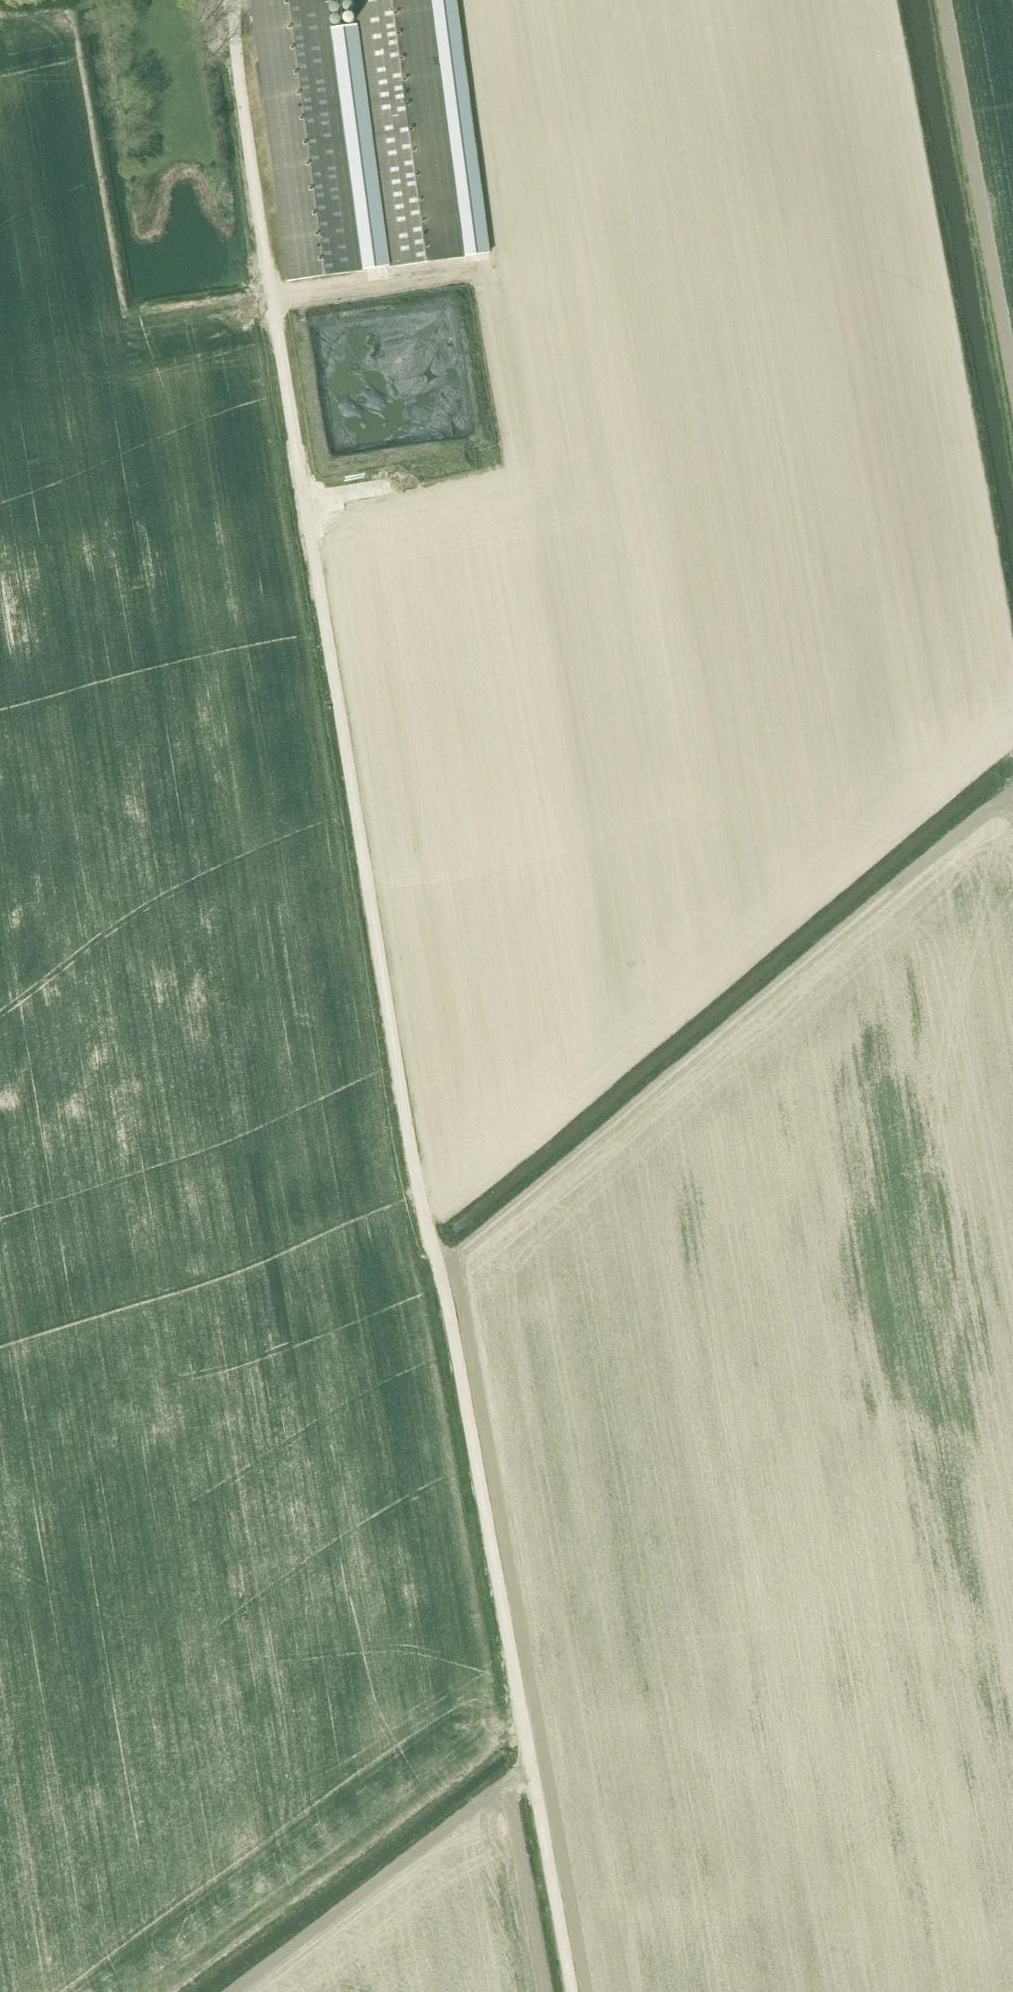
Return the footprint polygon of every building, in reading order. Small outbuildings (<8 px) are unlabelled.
[(289,280),(363,270),(360,250),(328,2),(346,0),(252,0),(289,280)] [(431,0),(356,0),(389,250),(391,267),(465,257),(464,250),(431,0)]
